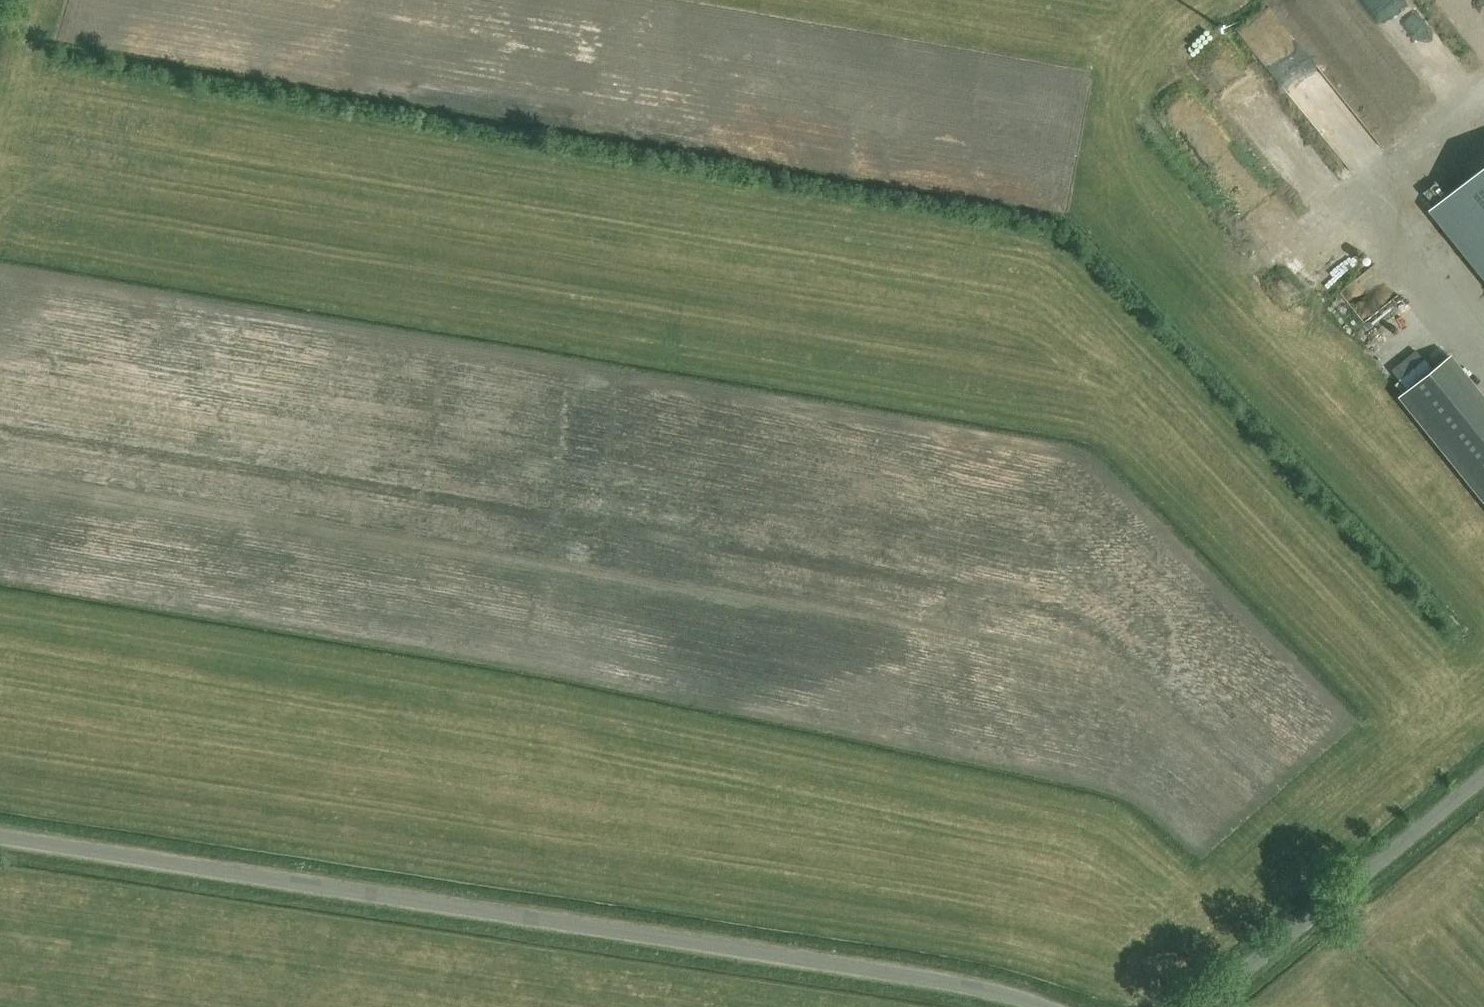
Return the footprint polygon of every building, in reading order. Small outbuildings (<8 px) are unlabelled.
[(1431,209),(1483,274),(1483,166),(1431,209)] [(1400,398),(1483,506),(1483,405),(1449,360),(1400,398)]
